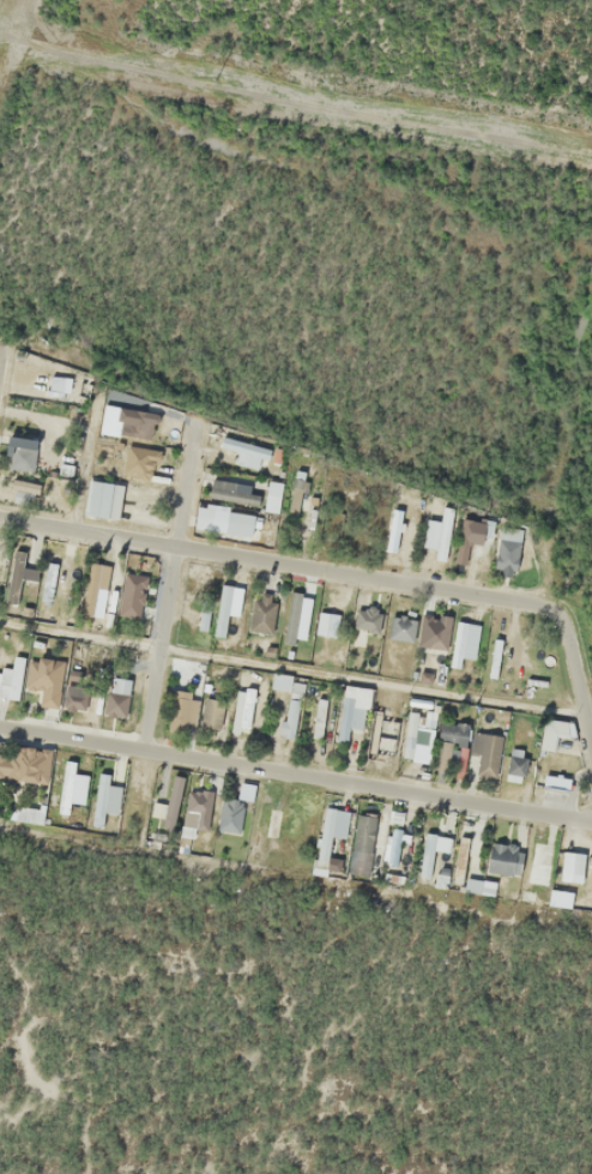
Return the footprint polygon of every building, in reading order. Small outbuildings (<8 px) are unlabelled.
[(148,438),(151,413),(134,411),(131,436),(148,438)] [(235,460),(258,472),(268,454),(226,431),(219,443),(238,454),(235,460)] [(34,445),(8,444),(7,469),(33,470),(34,445)] [(0,495),(0,496),(20,504),(27,485),(12,479),(7,492),(2,490),(0,495)] [(119,518),(119,483),(86,483),(86,518),(119,518)] [(426,519),(421,546),(434,548),(433,558),(445,560),(454,507),(441,505),(439,521),(426,519)] [(251,537),(254,512),(212,507),(209,531),(251,537)] [(517,537),(498,535),(494,572),(512,575),(517,537)] [(5,601),(19,604),(24,582),(25,583),(28,569),(13,565),(5,601)] [(141,574),(122,574),(122,617),(141,617),(141,574)] [(239,589),(225,584),(208,634),(222,638),(239,589)] [(294,644),(301,592),(289,591),(282,643),(294,644)] [(271,593),(250,596),(254,632),(274,630),(271,593)] [(196,627),(203,629),(209,607),(203,605),(196,627)] [(353,645),(366,645),(366,612),(353,612),(353,645)] [(337,635),(336,613),(316,613),(317,636),(337,635)] [(453,619),(430,614),(424,647),(447,652),(453,619)] [(412,617),(389,617),(389,643),(412,643),(412,617)] [(504,629),(494,628),(488,680),(498,681),(504,629)] [(18,698),(22,657),(6,655),(4,673),(0,673),(0,696),(18,698)] [(25,689),(39,690),(38,706),(59,707),(62,660),(27,658),(25,689)] [(270,689),(287,690),(282,735),(295,736),(301,683),(290,682),(291,675),(272,673),(270,689)] [(128,716),(128,678),(106,678),(106,716),(128,716)] [(370,688),(341,686),(338,742),(347,743),(348,730),(367,731),(370,688)] [(65,710),(92,710),(92,687),(65,687),(65,710)] [(253,688),(233,688),(233,731),(253,731),(253,688)] [(196,729),(192,696),(168,699),(172,733),(196,729)] [(325,698),(313,698),(313,738),(325,738),(325,698)] [(223,726),(218,699),(200,702),(205,729),(223,726)] [(467,722),(439,719),(433,769),(448,771),(449,767),(460,768),(462,747),(465,747),(467,722)] [(566,736),(568,722),(544,719),(540,747),(558,749),(560,735),(566,736)] [(473,774),(493,778),(502,737),(474,730),(469,753),(478,755),(473,774)] [(75,762),(63,760),(57,813),(70,814),(75,762)] [(161,826),(174,828),(183,777),(170,774),(161,826)] [(567,788),(567,778),(544,778),(544,788),(567,788)] [(212,793),(190,788),(182,825),(205,830),(212,793)] [(240,799),(219,799),(219,831),(240,831),(240,799)] [(346,839),(350,811),(322,807),(312,873),(331,876),(336,838),(346,839)] [(276,838),(280,810),(267,808),(264,836),(276,838)] [(379,876),(384,815),(355,813),(350,873),(379,876)] [(449,836),(422,836),(422,876),(433,875),(432,851),(449,851),(449,836)] [(552,844),(531,841),(527,883),(548,885),(552,844)] [(488,874),(517,874),(517,844),(488,844),(488,874)] [(561,891),(572,891),(572,851),(561,851),(561,891)]
